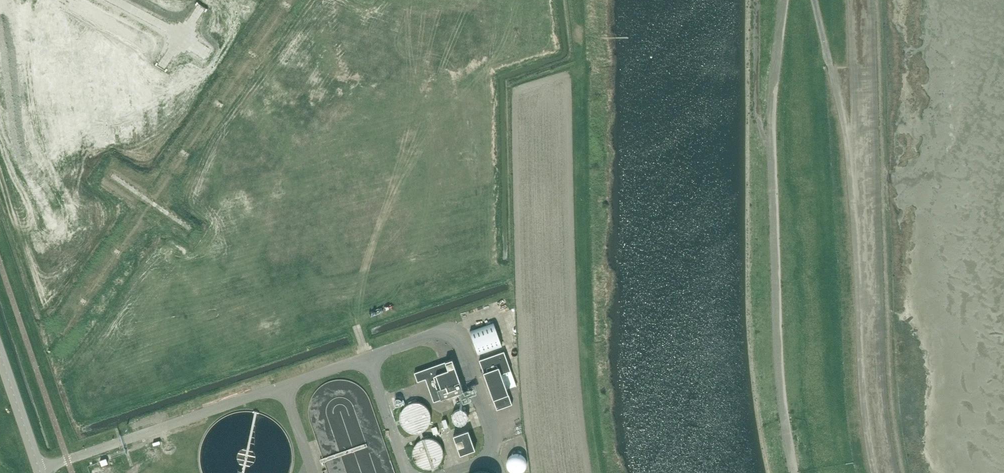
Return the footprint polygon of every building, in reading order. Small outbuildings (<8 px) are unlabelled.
[(484,352),(503,345),(496,324),(477,331),(484,352)] [(460,347),(447,351),(448,356),(462,352),(460,347)] [(504,351),(479,359),(497,409),(512,403),(502,373),(511,370),(504,351)] [(463,390),(452,358),(414,372),(417,381),(426,379),(433,401),(460,392),(462,398),(477,392),(475,387),(463,390)] [(406,403),(418,398),(414,389),(402,393),(406,403)] [(428,419),(428,416),(428,414),(428,411),(426,408),(424,406),(422,404),(420,403),(418,402),(415,402),(411,402),(409,403),(407,404),(405,406),(402,410),(401,413),(401,415),(401,418),(401,421),(402,423),(404,425),(406,427),(409,429),(413,430),(416,430),(419,429),(420,429),(424,426),(425,425),(427,422),(428,419)] [(465,410),(464,410),(462,409),(461,409),(459,409),(458,409),(456,410),(455,411),(454,412),(453,413),(453,414),(452,416),(452,417),(452,418),(453,420),(453,421),(454,422),(455,423),(456,424),(458,425),(459,425),(461,425),(462,425),(463,425),(465,424),(466,423),(467,422),(468,421),(468,420),(469,418),(469,417),(469,416),(468,414),(468,413),(467,412),(466,411),(465,410)] [(475,449),(468,430),(454,435),(460,454),(475,449)] [(440,455),(440,452),(440,450),(440,447),(439,445),(437,443),(436,442),(433,440),(431,439),(429,439),(426,439),(424,439),(422,440),(419,442),(417,444),(416,446),(415,449),(415,451),(415,456),(416,458),(417,460),(419,461),(422,464),(426,465),(429,465),(431,464),(433,463),(436,461),(438,460),(439,457),(440,455)] [(519,453),(517,453),(516,453),(514,453),(512,454),(511,455),(509,457),(508,458),(508,460),(507,461),(507,463),(507,465),(508,467),(508,468),(509,470),(511,471),(512,472),(514,472),(515,472),(520,472),(521,472),(522,472),(524,471),(525,470),(526,468),(527,467),(527,465),(528,463),(527,461),(527,460),(526,458),(525,457),(524,455),(522,454),(519,453)]
